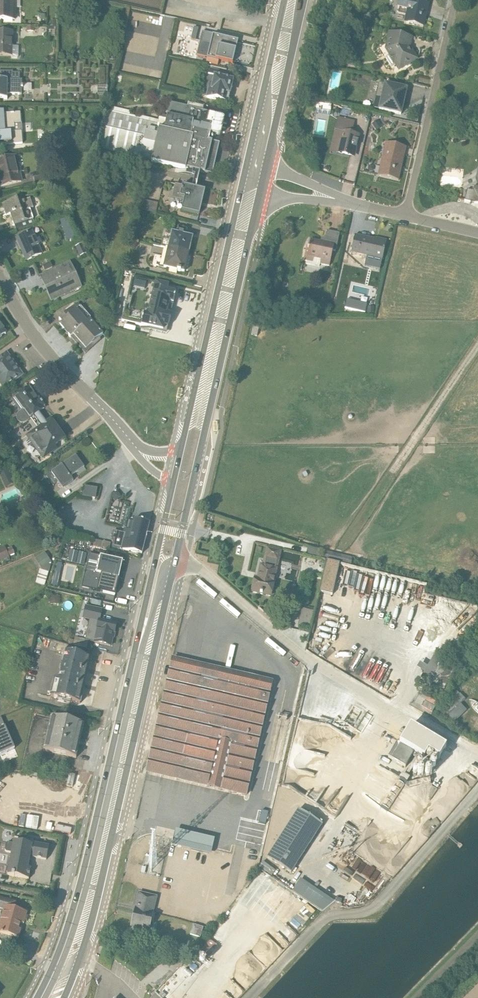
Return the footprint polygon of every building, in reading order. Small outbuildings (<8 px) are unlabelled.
[(16,20),(16,0),(0,0),(0,20),(16,20)] [(412,0),(398,0),(396,8),(399,8),(398,13),(405,15),(404,22),(424,27),(429,4),(412,0)] [(198,29),(193,27),(190,39),(195,40),(198,29)] [(11,56),(11,58),(17,58),(18,56),(18,47),(13,46),(13,31),(0,30),(0,56),(11,56)] [(234,56),(237,41),(201,32),(196,55),(230,63),(232,56),(234,56)] [(412,38),(388,32),(384,49),(388,56),(385,58),(391,67),(393,65),(398,72),(418,59),(410,47),(412,38)] [(230,73),(209,68),(208,75),(204,74),(199,96),(205,97),(205,98),(228,103),(233,81),(228,79),(230,73)] [(7,99),(7,93),(21,94),(21,80),(19,80),(19,73),(12,73),(12,71),(0,71),(0,99),(7,99)] [(379,83),(373,108),(400,114),(404,97),(405,98),(407,89),(379,83)] [(106,84),(97,84),(97,94),(106,94),(106,84)] [(224,121),(224,119),(222,118),(203,113),(204,106),(188,103),(187,107),(170,103),(167,115),(162,115),(161,118),(159,118),(158,120),(129,114),(129,111),(108,106),(97,149),(102,150),(100,160),(109,162),(112,153),(185,170),(186,168),(212,175),(218,144),(209,141),(210,135),(218,137),(219,136),(221,135),(224,121)] [(12,144),(12,140),(15,140),(14,132),(22,132),(21,115),(20,115),(19,113),(3,114),(3,111),(0,111),(0,145),(12,144)] [(355,121),(337,117),(329,152),(354,158),(360,135),(352,133),(355,121)] [(382,127),(378,120),(372,124),(376,131),(382,127)] [(406,147),(385,142),(377,176),(398,180),(406,147)] [(0,159),(0,188),(22,182),(16,156),(0,159)] [(46,175),(33,178),(35,184),(48,181),(46,175)] [(181,211),(199,215),(199,214),(203,215),(208,193),(205,192),(205,191),(175,185),(172,198),(184,201),(181,211)] [(474,186),(472,191),(467,190),(464,200),(475,203),(477,203),(477,187),(474,186)] [(23,197),(2,204),(6,215),(10,214),(14,225),(15,225),(16,231),(34,225),(29,210),(29,209),(33,208),(30,199),(24,201),(23,197)] [(145,201),(142,210),(156,214),(159,205),(145,201)] [(59,220),(66,241),(75,238),(68,217),(59,220)] [(42,254),(32,231),(15,238),(25,262),(42,254)] [(167,249),(189,254),(192,238),(183,235),(184,232),(178,231),(178,234),(171,233),(167,249)] [(306,261),(305,264),(319,266),(319,264),(329,266),(332,251),(335,251),(339,234),(327,231),(325,240),(321,239),(320,242),(310,240),(305,261),(306,261)] [(350,253),(381,260),(386,241),(375,238),(374,240),(355,235),(350,253)] [(184,273),(189,254),(167,249),(163,269),(184,273)] [(39,276),(51,302),(82,289),(79,282),(81,282),(77,273),(75,273),(70,262),(39,276)] [(131,278),(121,321),(150,328),(149,330),(166,334),(176,293),(167,290),(168,286),(132,277),(131,278)] [(77,303),(59,319),(62,323),(59,325),(70,338),(84,354),(101,340),(99,338),(103,334),(90,319),(90,318),(77,303)] [(0,356),(0,386),(3,390),(23,375),(6,352),(0,356)] [(38,399),(29,386),(14,397),(14,398),(13,399),(21,410),(18,412),(17,414),(16,417),(16,419),(18,422),(21,423),(24,423),(26,422),(29,419),(30,418),(41,412),(45,408),(44,407),(45,406),(39,398),(38,399)] [(46,419),(41,412),(30,418),(37,427),(25,436),(42,461),(57,450),(56,447),(66,439),(51,418),(49,419),(48,418),(46,419)] [(46,476),(53,486),(58,483),(62,488),(73,481),(70,477),(83,467),(75,455),(46,476)] [(5,467),(0,470),(0,476),(5,486),(5,487),(13,483),(5,467)] [(97,489),(84,486),(82,496),(95,499),(97,489)] [(141,554),(149,522),(134,519),(133,521),(128,520),(131,509),(125,507),(120,527),(126,529),(124,528),(123,532),(113,530),(111,539),(113,540),(112,546),(141,554)] [(91,540),(90,545),(92,546),(92,547),(100,549),(101,548),(108,549),(110,543),(94,540),(91,540)] [(1,564),(10,560),(8,556),(9,556),(10,557),(15,555),(12,547),(5,549),(4,546),(0,548),(0,561),(1,564)] [(271,597),(282,550),(266,546),(261,564),(259,564),(257,577),(253,576),(250,593),(271,597)] [(305,555),(316,557),(318,550),(307,548),(305,555)] [(70,550),(69,562),(85,564),(87,552),(70,550)] [(349,564),(351,557),(321,550),(320,557),(349,564)] [(51,562),(45,552),(35,559),(42,570),(39,570),(36,583),(44,585),(51,562)] [(94,573),(90,589),(114,595),(115,595),(121,561),(91,554),(87,572),(94,573)] [(339,563),(326,560),(319,592),(332,595),(339,563)] [(100,620),(102,610),(85,606),(82,618),(89,620),(85,639),(75,637),(73,646),(86,649),(88,641),(110,646),(111,646),(113,638),(114,638),(117,624),(100,620)] [(314,610),(301,608),(297,625),(309,628),(314,610)] [(64,650),(57,678),(85,685),(91,658),(64,650)] [(416,668),(423,672),(421,677),(443,691),(456,670),(433,656),(427,667),(419,663),(416,668)] [(148,775),(250,796),(273,678),(171,658),(148,775)] [(54,678),(49,696),(58,699),(57,700),(70,703),(70,701),(80,704),(85,685),(54,678)] [(459,694),(438,715),(453,730),(458,725),(455,722),(466,711),(460,704),(465,700),(459,694)] [(76,758),(84,724),(51,716),(43,750),(76,758)] [(396,742),(388,757),(405,767),(413,753),(423,759),(427,752),(438,759),(445,748),(410,726),(398,744),(396,742)] [(298,809),(267,858),(291,873),(322,825),(298,809)] [(267,823),(269,811),(262,810),(261,822),(267,823)] [(439,825),(437,820),(436,819),(430,822),(427,821),(423,826),(424,829),(422,833),(423,835),(429,837),(439,825)] [(258,838),(260,827),(240,822),(237,833),(258,838)] [(173,846),(212,854),(215,838),(176,830),(173,846)] [(46,860),(49,846),(34,843),(34,846),(13,842),(12,843),(7,843),(5,844),(4,850),(5,852),(10,853),(8,867),(7,868),(6,872),(7,874),(7,875),(29,880),(31,869),(28,868),(30,855),(32,856),(32,858),(46,860)] [(300,880),(293,890),(325,912),(332,902),(300,880)] [(138,892),(133,928),(151,931),(156,895),(138,892)] [(0,897),(0,909),(3,910),(0,921),(0,933),(12,937),(18,938),(21,930),(18,929),(20,923),(24,924),(27,913),(14,909),(16,902),(0,897)] [(193,924),(190,934),(200,937),(203,927),(193,924)] [(216,928),(207,939),(215,945),(223,933),(216,928)] [(188,950),(184,943),(176,947),(179,954),(188,950)]
